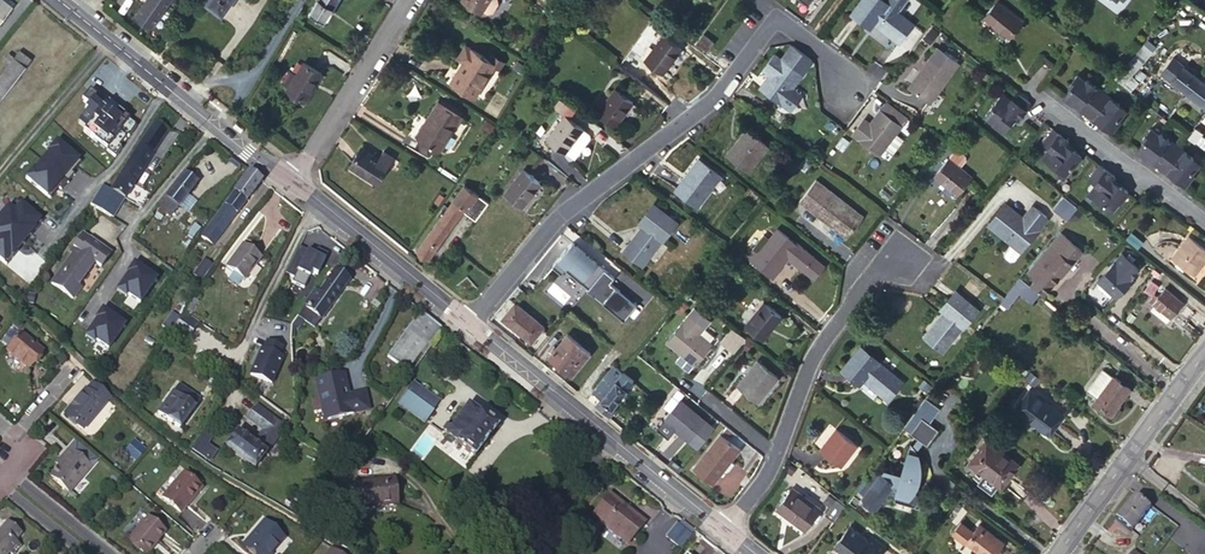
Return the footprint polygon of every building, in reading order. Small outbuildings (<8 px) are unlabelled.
[(11,7),(2,0),(0,0),(0,21),(11,7)] [(136,15),(152,26),(170,0),(146,0),(136,15)] [(208,2),(207,2),(222,13),(232,0),(205,0),(208,2)] [(310,11),(325,21),(334,7),(334,6),(338,0),(317,0),(310,11)] [(481,12),(483,10),(489,0),(464,0),(481,12)] [(499,3),(498,0),(489,0),(483,10),(488,13),(493,12),(499,3)] [(898,41),(912,24),(886,4),(886,3),(883,0),(862,0),(852,13),(869,26),(872,22),(898,41)] [(1008,36),(1021,20),(997,0),(995,0),(982,16),(1008,36)] [(704,33),(697,42),(707,51),(714,42),(704,33)] [(665,34),(644,60),(663,74),(683,48),(665,34)] [(1141,43),(1113,77),(1122,84),(1150,51),(1141,43)] [(459,60),(461,61),(470,47),(468,46),(459,60)] [(461,70),(459,69),(451,81),(475,97),(496,64),(487,58),(470,47),(461,61),(463,62),(465,64),(461,70)] [(19,51),(14,58),(26,67),(31,60),(19,51)] [(934,52),(930,57),(950,72),(954,66),(934,52)] [(487,58),(496,64),(502,68),(502,67),(506,62),(491,53),(487,58)] [(26,67),(14,58),(8,54),(3,60),(9,64),(0,75),(0,100),(26,67)] [(770,74),(760,88),(787,108),(796,95),(794,90),(790,87),(801,72),(782,58),(780,59),(773,54),(763,68),(770,74)] [(950,72),(930,57),(909,87),(929,101),(950,72)] [(1179,93),(1185,97),(1189,92),(1200,78),(1173,58),(1161,72),(1166,75),(1162,80),(1169,85),(1173,81),(1183,88),(1179,93)] [(519,59),(515,66),(523,71),(527,64),(519,59)] [(323,74),(305,63),(298,74),(291,86),(289,89),(307,100),(323,74)] [(284,81),(291,86),(298,74),(292,69),(284,81)] [(1089,92),(1094,86),(1086,79),(1084,81),(1076,74),(1068,85),(1070,86),(1063,95),(1078,106),(1077,107),(1085,113),(1096,99),(1089,92)] [(1204,105),(1204,82),(1200,78),(1189,92),(1204,105)] [(1101,92),(1094,86),(1089,92),(1096,99),(1101,92)] [(615,88),(597,113),(615,127),(633,102),(615,88)] [(1101,92),(1096,99),(1104,105),(1109,98),(1101,92)] [(1007,96),(1004,99),(990,118),(999,125),(998,126),(1008,133),(1020,118),(1024,120),(1035,106),(1021,95),(1016,102),(1007,96)] [(1096,99),(1085,113),(1093,120),(1094,118),(1111,131),(1119,120),(1117,119),(1124,111),(1117,106),(1109,98),(1104,105),(1096,99)] [(439,101),(417,135),(441,150),(463,116),(439,101)] [(566,114),(574,121),(581,114),(564,101),(557,108),(566,114)] [(887,102),(881,110),(900,124),(905,116),(887,102)] [(900,124),(881,110),(871,125),(863,119),(853,133),(860,138),(859,140),(878,154),(883,146),(891,152),(903,137),(894,131),(900,124)] [(584,129),(574,121),(566,114),(547,138),(565,153),(566,152),(577,160),(593,139),(593,136),(584,129)] [(151,126),(164,135),(166,132),(152,123),(151,126)] [(151,126),(111,188),(125,196),(164,135),(151,126)] [(1199,146),(1204,150),(1204,138),(1199,134),(1202,131),(1194,126),(1187,136),(1199,146)] [(1160,166),(1172,150),(1165,145),(1170,138),(1161,131),(1160,133),(1151,127),(1143,138),(1145,139),(1139,148),(1153,159),(1152,160),(1160,166)] [(746,129),(727,154),(748,171),(767,146),(746,129)] [(1055,129),(1044,142),(1051,148),(1045,156),(1048,159),(1067,173),(1074,165),(1075,166),(1083,155),(1067,143),(1070,140),(1055,129)] [(1177,143),(1170,138),(1165,145),(1172,150),(1177,143)] [(40,160),(39,161),(67,185),(68,184),(67,183),(73,176),(71,174),(68,171),(72,166),(74,168),(78,163),(79,164),(80,163),(55,142),(49,150),(50,151),(41,162),(40,160)] [(1177,143),(1172,150),(1180,156),(1185,150),(1177,143)] [(956,147),(948,157),(960,166),(965,159),(965,155),(956,147)] [(362,148),(351,166),(376,183),(392,156),(383,150),(378,158),(362,148)] [(1180,156),(1172,150),(1160,166),(1169,172),(1169,171),(1186,183),(1194,173),(1192,171),(1200,161),(1194,156),(1185,150),(1180,156)] [(948,157),(934,175),(958,194),(972,176),(960,166),(948,157)] [(719,175),(698,159),(675,189),(696,206),(719,175)] [(67,185),(39,161),(40,163),(32,173),(30,171),(24,179),(49,200),(48,199),(52,194),(50,192),(54,187),(57,190),(60,192),(66,184),(67,185)] [(71,174),(79,164),(78,163),(74,168),(72,166),(68,171),(71,174)] [(1095,194),(1114,209),(1120,200),(1122,201),(1130,191),(1114,179),(1116,176),(1101,164),(1091,178),(1098,183),(1091,192),(1095,194)] [(505,192),(523,207),(542,184),(524,169),(505,192)] [(236,214),(259,182),(248,172),(201,237),(213,246),(229,224),(227,222),(233,212),(236,214)] [(182,174),(162,200),(163,200),(157,209),(158,210),(163,213),(169,218),(195,184),(182,174)] [(798,200),(845,237),(861,215),(815,179),(798,200)] [(475,220),(487,202),(464,184),(448,207),(441,216),(417,250),(428,259),(462,211),(475,220)] [(125,196),(111,188),(110,190),(108,189),(101,185),(88,202),(110,217),(125,196)] [(49,200),(57,190),(54,187),(50,192),(52,194),(48,199),(49,200)] [(1052,208),(1065,218),(1075,206),(1062,195),(1052,208)] [(41,223),(15,201),(8,208),(7,207),(0,215),(0,225),(23,244),(22,243),(29,235),(28,233),(31,229),(34,231),(41,223)] [(1004,202),(987,223),(1012,243),(1020,250),(1037,229),(1037,228),(1047,216),(1033,205),(1022,219),(1019,217),(1020,215),(1004,202)] [(437,214),(441,216),(448,207),(444,204),(437,214)] [(644,224),(624,250),(642,264),(661,238),(662,239),(675,221),(653,204),(640,221),(644,224)] [(157,221),(163,213),(158,210),(153,217),(157,221)] [(0,225),(0,262),(5,266),(12,258),(9,256),(13,251),(14,252),(21,244),(22,245),(23,244),(0,225)] [(794,242),(776,228),(757,252),(755,251),(748,259),(772,278),(779,269),(775,265),(783,255),(802,270),(810,276),(822,262),(795,241),(794,242)] [(1061,232),(1027,271),(1034,277),(1031,282),(1044,293),(1081,250),(1061,232)] [(1189,234),(1171,257),(1176,261),(1174,264),(1183,271),(1185,267),(1194,274),(1204,259),(1204,247),(1189,234)] [(82,235),(79,239),(86,244),(89,239),(82,235)] [(92,262),(100,267),(109,254),(89,239),(86,244),(79,239),(72,248),(75,249),(50,284),(72,299),(80,288),(76,285),(92,262)] [(571,242),(552,266),(560,273),(564,268),(588,287),(603,268),(571,242)] [(1020,250),(1012,243),(1004,253),(1004,256),(1009,260),(1013,260),(1020,250)] [(241,245),(225,268),(243,281),(259,258),(241,245)] [(291,284),(303,290),(311,274),(316,277),(327,256),(317,251),(314,256),(298,249),(285,276),(293,280),(291,284)] [(1118,253),(1095,281),(1115,296),(1123,287),(1122,287),(1122,285),(1124,283),(1126,283),(1128,280),(1128,276),(1135,266),(1118,253)] [(192,275),(201,281),(212,264),(203,259),(192,275)] [(154,280),(133,265),(126,274),(127,275),(124,280),(125,281),(122,285),(120,286),(115,292),(124,298),(125,296),(137,304),(154,280)] [(604,301),(603,302),(624,319),(636,303),(610,281),(614,276),(603,268),(588,287),(586,289),(595,295),(596,294),(604,301)] [(1160,272),(1154,268),(1151,272),(1157,276),(1160,272)] [(348,281),(333,271),(316,294),(313,293),(290,325),(296,330),(302,321),(313,329),(348,281)] [(1008,307),(1020,294),(1031,304),(1041,294),(1022,277),(1000,300),(1008,307)] [(1159,284),(1151,279),(1144,290),(1152,295),(1159,284)] [(1149,301),(1155,306),(1170,317),(1171,316),(1183,325),(1194,311),(1182,302),(1182,301),(1165,288),(1158,297),(1154,294),(1149,301)] [(977,309),(955,291),(941,308),(944,311),(923,336),(942,351),(962,325),(963,326),(977,309)] [(187,315),(196,303),(197,301),(192,298),(192,299),(183,312),(187,315)] [(764,301),(744,324),(763,339),(782,316),(764,301)] [(501,318),(531,342),(543,326),(514,302),(501,318)] [(1167,322),(1170,317),(1155,306),(1152,310),(1167,322)] [(102,311),(95,321),(96,322),(93,327),(94,328),(91,332),(89,332),(85,339),(93,345),(95,342),(106,350),(123,326),(102,311)] [(439,328),(419,311),(386,356),(402,368),(402,367),(422,340),(425,343),(427,344),(439,328)] [(197,323),(182,312),(170,329),(184,340),(197,323)] [(709,346),(706,344),(713,336),(704,328),(687,315),(682,322),(683,323),(667,342),(695,365),(709,346)] [(730,325),(720,339),(733,349),(743,336),(730,325)] [(23,332),(9,349),(31,367),(45,350),(23,332)] [(566,333),(548,356),(571,375),(590,352),(566,333)] [(746,338),(741,344),(746,348),(751,342),(746,338)] [(406,369),(425,343),(422,340),(402,367),(406,369)] [(282,350),(267,343),(264,351),(262,350),(250,376),(271,385),(282,360),(279,358),(282,350)] [(877,360),(860,347),(842,368),(859,383),(863,379),(888,400),(903,382),(876,361),(877,360)] [(757,359),(736,384),(757,402),(778,377),(757,359)] [(1113,375),(1103,368),(1088,389),(1098,396),(1113,375)] [(591,391),(600,399),(616,379),(607,371),(591,391)] [(600,399),(595,406),(604,414),(610,407),(611,407),(633,380),(622,371),(616,379),(600,399)] [(340,374),(314,381),(321,409),(324,408),(326,420),(367,410),(362,392),(345,395),(340,374)] [(1113,375),(1093,402),(1110,415),(1129,388),(1113,375)] [(437,402),(406,380),(399,389),(430,413),(437,402)] [(109,398),(92,383),(85,391),(84,390),(63,416),(81,431),(109,398)] [(175,387),(156,413),(178,428),(185,419),(189,422),(195,414),(190,411),(198,400),(184,390),(183,392),(175,387)] [(1063,415),(1030,388),(1014,408),(1033,422),(1035,420),(1050,432),(1063,415)] [(430,413),(399,389),(391,400),(422,423),(430,413)] [(679,400),(663,420),(689,440),(704,420),(679,400)] [(467,405),(444,435),(473,458),(497,427),(467,405)] [(253,406),(244,420),(261,431),(252,445),(235,433),(225,448),(254,467),(264,454),(266,455),(285,427),(253,406)] [(922,416),(910,431),(918,438),(922,441),(926,444),(938,429),(922,416)] [(187,449),(207,462),(213,452),(203,446),(211,433),(201,427),(187,449)] [(818,449),(840,466),(857,444),(835,427),(818,449)] [(720,434),(694,467),(713,482),(719,475),(717,473),(729,458),(731,460),(739,450),(720,434)] [(922,441),(918,438),(913,446),(914,447),(915,448),(915,449),(916,449),(922,441)] [(986,439),(969,462),(1002,486),(1018,463),(986,439)] [(144,446),(137,440),(127,452),(134,458),(144,446)] [(913,446),(910,441),(901,473),(883,468),(882,471),(877,467),(866,482),(870,484),(862,495),(875,505),(887,490),(895,492),(893,498),(901,501),(914,504),(918,500),(915,487),(914,483),(915,478),(918,479),(919,479),(920,474),(920,469),(920,466),(920,464),(920,463),(920,461),(920,459),(919,458),(918,455),(916,450),(916,449),(915,449),(915,448),(914,447),(913,446)] [(72,444),(67,450),(73,456),(79,450),(72,444)] [(146,448),(144,446),(134,458),(136,460),(146,448)] [(67,450),(60,458),(63,460),(56,468),(47,478),(67,494),(88,468),(93,462),(79,450),(73,456),(67,450)] [(63,460),(60,458),(53,465),(56,468),(63,460)] [(182,472),(199,486),(201,483),(199,481),(185,469),(182,472)] [(180,513),(188,504),(186,502),(199,486),(182,472),(161,498),(180,513)] [(353,484),(356,510),(395,504),(391,479),(353,484)] [(186,502),(188,504),(201,488),(199,486),(186,502)] [(790,487),(775,508),(804,529),(820,508),(790,487)] [(1137,495),(1118,519),(1132,530),(1152,507),(1161,514),(1167,506),(1149,492),(1143,499),(1137,495)] [(607,495),(590,516),(626,545),(643,524),(607,495)] [(824,513),(834,520),(845,505),(835,498),(824,513)] [(1172,511),(1167,506),(1161,514),(1166,518),(1172,511)] [(1187,523),(1172,511),(1166,518),(1181,530),(1187,523)] [(125,541),(142,553),(144,553),(161,531),(144,517),(125,541)] [(693,532),(678,519),(675,524),(690,536),(693,532)] [(1132,530),(1118,519),(1115,522),(1130,534),(1132,530)] [(244,548),(251,553),(268,553),(282,538),(262,521),(254,530),(257,533),(244,548)] [(979,522),(964,541),(980,553),(993,553),(1003,542),(979,522)] [(690,536),(675,524),(665,536),(681,548),(690,536)] [(0,532),(0,553),(15,553),(19,549),(13,544),(19,536),(6,525),(0,532)] [(870,539),(868,541),(850,527),(834,548),(842,553),(880,553),(884,549),(870,539)] [(241,545),(244,548),(257,533),(254,530),(241,545)] [(873,535),(870,539),(884,549),(886,546),(873,535)]
